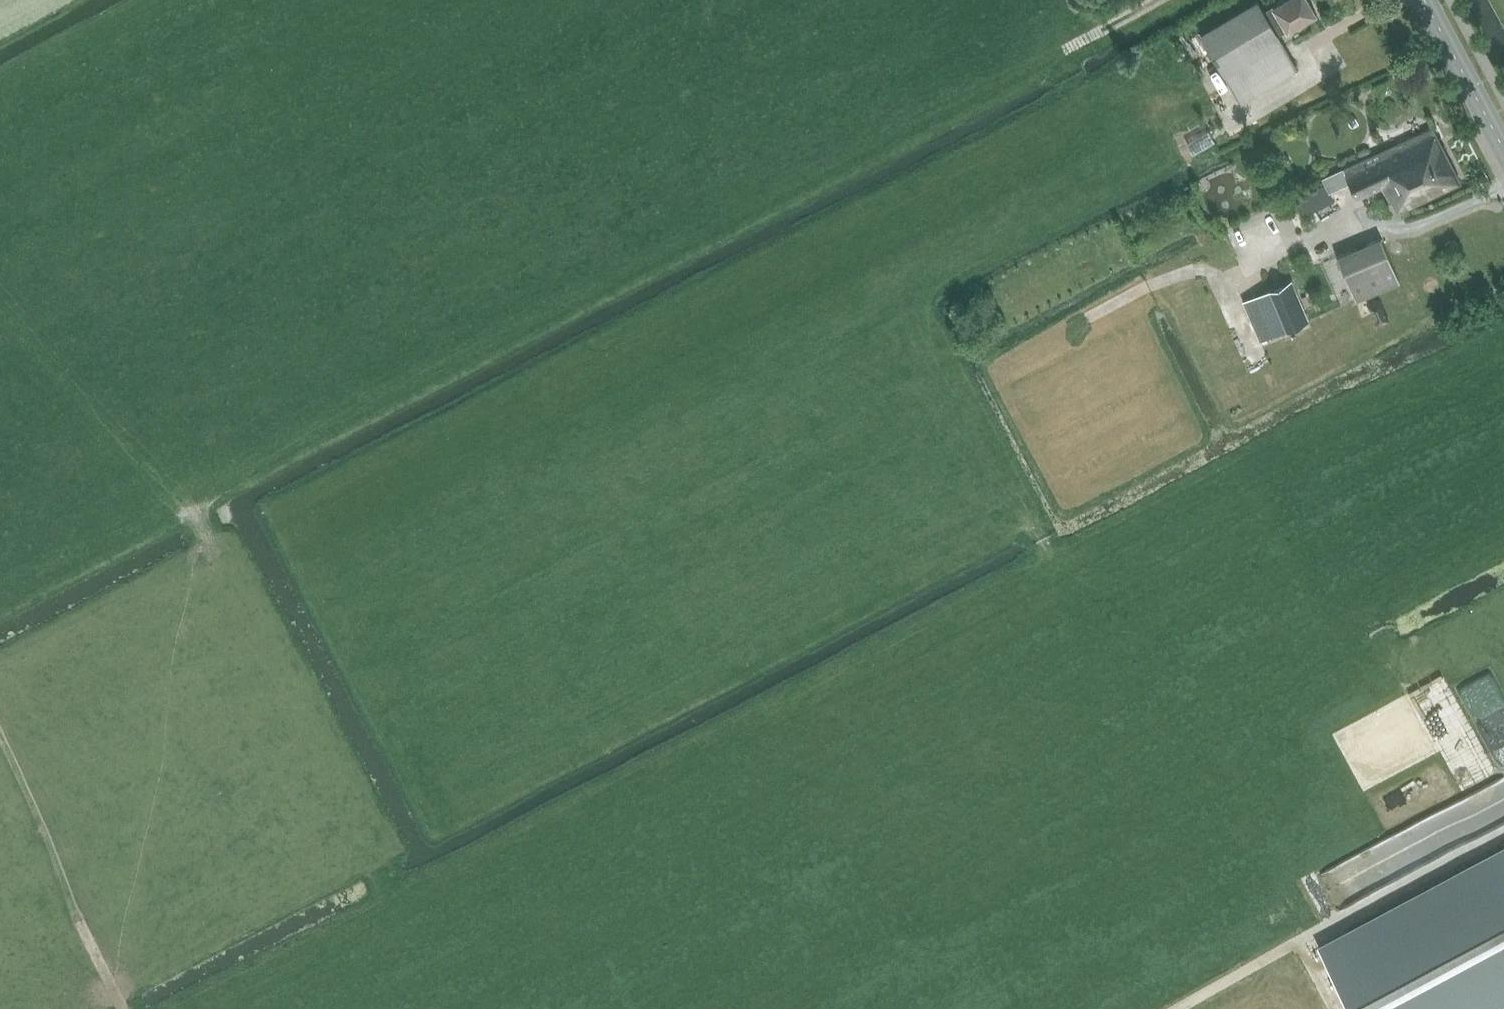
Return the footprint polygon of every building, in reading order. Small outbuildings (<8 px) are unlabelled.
[(1318,14),(1310,0),(1281,0),(1272,6),(1265,11),(1258,0),(1255,0),(1200,34),(1196,28),(1176,40),(1194,69),(1214,57),(1225,76),(1241,104),(1298,70),(1283,40),(1280,35),(1287,32),(1318,14)] [(1196,149),(1210,136),(1199,125),(1185,138),(1196,149)] [(1329,192),(1333,191),(1350,183),(1357,199),(1382,187),(1389,202),(1392,202),(1397,214),(1462,183),(1433,126),(1322,178),(1325,185),(1329,192)] [(1338,257),(1357,301),(1402,282),(1383,238),(1338,257)] [(1260,342),(1310,321),(1293,280),(1243,301),(1260,342)] [(1419,709),(1463,785),(1487,771),(1443,695),(1419,709)] [(1503,748),(1503,714),(1475,727),(1488,756),(1503,748)] [(1490,774),(1464,784),(1476,816),(1503,806),(1490,774)] [(1319,948),(1352,1008),(1490,1008),(1503,1002),(1503,850),(1319,948)]
